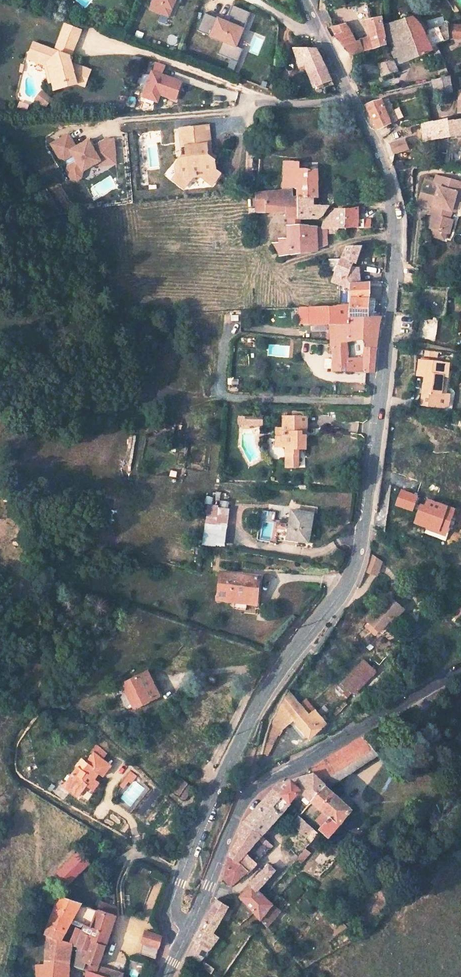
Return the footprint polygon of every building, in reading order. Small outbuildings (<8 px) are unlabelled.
[(150,9),(168,16),(175,0),(179,2),(180,0),(154,0),(150,9)] [(362,3),(360,3),(363,13),(369,11),(366,2),(362,3)] [(231,24),(204,13),(196,32),(222,42),(217,55),(229,60),(237,63),(243,49),(236,47),(250,13),(239,9),(232,6),(228,16),(233,19),(231,24)] [(346,24),(332,27),(334,34),(352,56),(386,45),(380,17),(371,19),(366,20),(371,37),(372,39),(366,41),(365,39),(354,41),(346,24)] [(412,17),(385,24),(389,48),(396,46),(399,53),(402,51),(407,61),(432,51),(427,39),(432,36),(429,29),(423,31),(420,25),(412,17)] [(57,36),(73,42),(78,30),(61,24),(57,36)] [(447,25),(429,29),(432,36),(435,43),(448,39),(447,25)] [(447,25),(448,39),(450,38),(460,39),(460,26),(447,25)] [(42,61),(50,79),(54,88),(72,79),(79,82),(86,67),(66,59),(73,42),(57,36),(51,50),(31,41),(26,55),(42,61)] [(396,46),(389,48),(394,59),(393,60),(396,66),(407,61),(402,51),(399,53),(396,46)] [(317,51),(308,57),(310,61),(320,57),(317,51)] [(50,79),(42,61),(26,55),(24,58),(38,64),(46,81),(50,79)] [(141,58),(132,56),(130,63),(139,65),(141,58)] [(320,57),(310,61),(305,63),(309,74),(325,67),(320,57)] [(237,63),(229,60),(224,73),(232,76),(237,63)] [(393,60),(379,64),(381,76),(398,72),(393,60)] [(154,62),(151,70),(161,74),(164,66),(154,62)] [(314,87),(331,80),(325,67),(309,74),(314,87)] [(151,70),(150,69),(140,95),(155,100),(157,93),(173,99),(180,81),(161,74),(151,70)] [(449,77),(433,81),(435,95),(437,94),(451,92),(452,92),(450,77),(449,77)] [(53,99),(43,91),(36,99),(46,107),(53,99)] [(386,99),(380,100),(391,124),(397,120),(388,99),(386,99)] [(374,101),(367,106),(377,129),(391,124),(380,100),(374,101)] [(448,122),(450,136),(460,135),(460,120),(448,122)] [(441,123),(430,125),(431,126),(423,127),(424,140),(450,136),(448,122),(441,123)] [(211,152),(209,126),(196,127),(196,140),(207,139),(207,153),(211,152)] [(187,146),(187,155),(183,156),(176,164),(182,168),(173,179),(184,187),(192,176),(201,176),(212,184),(220,174),(212,166),(210,165),(216,157),(211,152),(207,153),(207,139),(196,140),(196,127),(184,127),(184,134),(181,134),(182,146),(187,146)] [(114,155),(113,138),(103,139),(92,145),(88,138),(75,145),(68,132),(51,141),(58,155),(64,157),(73,152),(76,158),(67,164),(66,168),(70,177),(75,178),(80,175),(82,169),(91,164),(99,159),(99,158),(103,155),(114,155)] [(404,140),(391,144),(394,153),(407,149),(404,140)] [(99,159),(91,164),(115,162),(114,155),(103,155),(99,158),(99,159)] [(216,157),(210,165),(212,166),(218,159),(216,157)] [(284,160),(282,189),(298,188),(298,196),(313,196),(313,180),(317,180),(317,168),(300,168),(300,161),(284,160)] [(436,175),(433,182),(426,179),(419,200),(432,203),(436,205),(433,215),(429,228),(432,229),(446,232),(448,233),(452,219),(449,219),(452,211),(457,192),(460,193),(460,191),(460,183),(436,175)] [(255,208),(256,211),(278,211),(278,204),(285,204),(285,217),(287,217),(298,218),(298,206),(298,196),(293,196),(293,190),(255,193),(255,201),(255,207),(255,208)] [(460,193),(457,192),(452,211),(455,211),(460,193)] [(298,196),(298,206),(313,206),(313,196),(298,196)] [(298,218),(301,218),(319,218),(322,215),(328,206),(313,206),(298,206),(298,218)] [(345,208),(344,227),(364,227),(364,219),(358,219),(358,212),(358,207),(345,208)] [(323,221),(323,227),(327,227),(327,233),(336,233),(336,227),(344,227),(345,208),(335,209),(323,221)] [(287,217),(288,225),(302,226),(301,218),(298,218),(287,217)] [(279,237),(279,242),(273,243),(279,254),(317,250),(317,248),(316,227),(302,226),(288,225),(288,238),(279,237)] [(316,227),(317,248),(327,244),(327,233),(327,227),(323,227),(316,227)] [(446,232),(432,229),(430,235),(443,239),(446,232)] [(363,246),(346,246),(342,257),(341,259),(336,270),(331,282),(341,285),(342,284),(350,283),(360,283),(359,270),(350,271),(354,262),(358,259),(363,246)] [(330,259),(330,270),(336,270),(341,259),(330,259)] [(350,283),(350,297),(367,297),(368,282),(360,283),(350,283)] [(351,305),(350,315),(367,316),(367,297),(350,297),(350,305),(351,305)] [(309,316),(309,323),(329,324),(350,323),(350,315),(351,305),(350,305),(337,305),(333,306),(321,306),(309,307),(309,316)] [(331,341),(331,343),(346,341),(363,339),(363,334),(376,334),(379,332),(381,316),(379,316),(371,316),(367,316),(350,315),(350,323),(329,324),(331,341)] [(433,318),(420,317),(419,327),(433,329),(433,318)] [(365,344),(365,346),(376,347),(376,334),(363,334),(363,339),(365,344)] [(333,355),(332,362),(338,362),(338,358),(348,358),(346,341),(331,343),(332,348),(332,353),(333,355)] [(268,344),(267,355),(287,357),(288,345),(268,344)] [(332,362),(332,370),(373,372),(375,356),(376,351),(376,347),(365,346),(364,358),(348,358),(338,358),(338,362),(332,362)] [(425,375),(421,403),(439,406),(441,393),(445,394),(449,364),(429,361),(420,360),(419,360),(417,373),(425,375)] [(293,416),(283,416),(283,427),(275,427),(275,437),(279,437),(279,442),(282,446),(286,446),(285,467),(297,467),(297,453),(297,448),(305,449),(306,417),(304,417),(293,416)] [(209,499),(202,544),(213,546),(218,514),(213,513),(215,500),(209,499)] [(231,520),(230,530),(240,532),(240,524),(247,525),(249,510),(241,509),(240,521),(231,520)] [(291,509),(286,538),(309,543),(314,513),(291,509)] [(270,540),(276,512),(264,510),(258,537),(270,540)] [(376,575),(381,562),(371,554),(369,563),(365,572),(376,575)] [(221,572),(218,599),(231,601),(232,596),(255,599),(258,576),(221,572)] [(232,596),(231,601),(259,605),(263,577),(258,576),(255,599),(232,596)] [(390,598),(378,610),(382,614),(394,601),(390,598)] [(381,633),(392,621),(395,624),(406,611),(394,601),(382,614),(378,610),(368,622),(372,626),(381,633)] [(384,636),(395,624),(392,621),(381,633),(384,636)] [(80,639),(78,644),(91,651),(94,645),(80,639)] [(363,658),(340,682),(351,692),(352,693),(375,670),(363,658)] [(148,671),(127,680),(139,705),(159,695),(148,671)] [(127,680),(121,683),(127,695),(132,706),(134,711),(140,708),(139,705),(127,680)] [(340,682),(333,690),(343,700),(351,692),(340,682)] [(262,749),(261,753),(266,755),(279,730),(285,721),(291,717),(309,738),(326,723),(324,721),(320,717),(314,709),(309,713),(300,703),(288,689),(280,702),(274,714),(270,721),(267,728),(265,735),(263,742),(262,749)] [(127,695),(117,699),(120,707),(124,709),(132,706),(127,695)] [(305,699),(300,703),(309,713),(314,709),(305,699)] [(343,700),(332,711),(335,715),(347,703),(343,700)] [(325,786),(311,802),(322,811),(316,818),(321,823),(323,825),(320,828),(329,836),(352,809),(327,787),(377,754),(361,736),(309,767),(313,775),(325,786)] [(95,746),(91,751),(93,753),(101,759),(105,754),(95,746)] [(77,766),(66,782),(80,792),(86,784),(91,787),(96,781),(94,780),(98,773),(102,776),(110,766),(101,759),(93,753),(86,763),(81,759),(76,765),(77,766)] [(138,777),(130,771),(119,785),(123,788),(127,782),(132,785),(133,783),(138,777)] [(277,784),(264,799),(281,813),(300,792),(311,802),(325,786),(313,775),(277,784)] [(179,777),(170,788),(183,799),(192,788),(179,777)] [(66,782),(63,785),(77,796),(80,792),(66,782)] [(245,820),(244,821),(261,836),(281,813),(264,799),(245,820)] [(295,820),(291,824),(300,831),(303,827),(295,820)] [(229,853),(228,856),(245,872),(246,873),(272,845),(261,836),(244,821),(236,832),(239,837),(229,853)] [(303,827),(300,831),(304,835),(311,827),(307,824),(303,827)] [(311,827),(304,835),(311,841),(318,833),(311,827)] [(342,841),(336,848),(348,859),(354,852),(342,841)] [(305,848),(294,860),(299,865),(311,853),(305,848)] [(77,853),(55,875),(66,885),(89,862),(77,853)] [(228,856),(223,877),(230,885),(245,872),(228,856)] [(268,865),(254,880),(251,887),(256,891),(275,870),(268,865)] [(291,865),(282,876),(286,879),(295,869),(291,865)] [(390,880),(382,889),(395,901),(404,893),(390,880)] [(153,881),(142,919),(150,922),(162,883),(153,881)] [(318,884),(311,892),(317,897),(324,890),(318,884)] [(251,887),(240,896),(260,919),(261,917),(266,911),(272,904),(256,891),(251,887)] [(324,890),(317,897),(320,901),(327,893),(324,890)] [(59,896),(47,926),(65,933),(72,920),(81,904),(77,902),(72,901),(59,896)] [(200,927),(194,938),(211,949),(219,937),(212,933),(227,907),(215,900),(202,924),(200,927)] [(99,901),(96,909),(97,910),(112,914),(115,907),(99,901)] [(81,904),(72,920),(78,922),(87,906),(81,904)] [(272,904),(266,911),(274,917),(280,911),(272,904)] [(87,906),(78,922),(90,927),(97,910),(96,909),(87,906)] [(75,928),(68,943),(71,944),(78,946),(88,951),(82,968),(87,970),(96,973),(98,966),(105,946),(101,945),(105,933),(109,934),(115,915),(112,914),(97,910),(90,927),(78,922),(75,928)] [(266,911),(261,917),(267,926),(274,917),(266,911)] [(148,921),(146,931),(155,934),(157,928),(155,924),(148,921)] [(47,926),(44,935),(46,935),(61,940),(65,933),(47,926)] [(146,931),(138,953),(155,958),(156,953),(157,950),(161,936),(155,934),(146,931)] [(44,965),(35,966),(36,976),(37,976),(68,976),(68,964),(71,944),(68,943),(61,940),(46,935),(44,965)] [(211,949),(194,938),(191,954),(201,962),(211,949)] [(78,946),(75,966),(82,968),(88,951),(78,946)] [(128,971),(142,972),(144,960),(130,958),(128,971)] [(216,969),(206,963),(202,968),(213,975),(216,969)] [(96,973),(107,976),(121,976),(122,974),(98,966),(96,973)]
